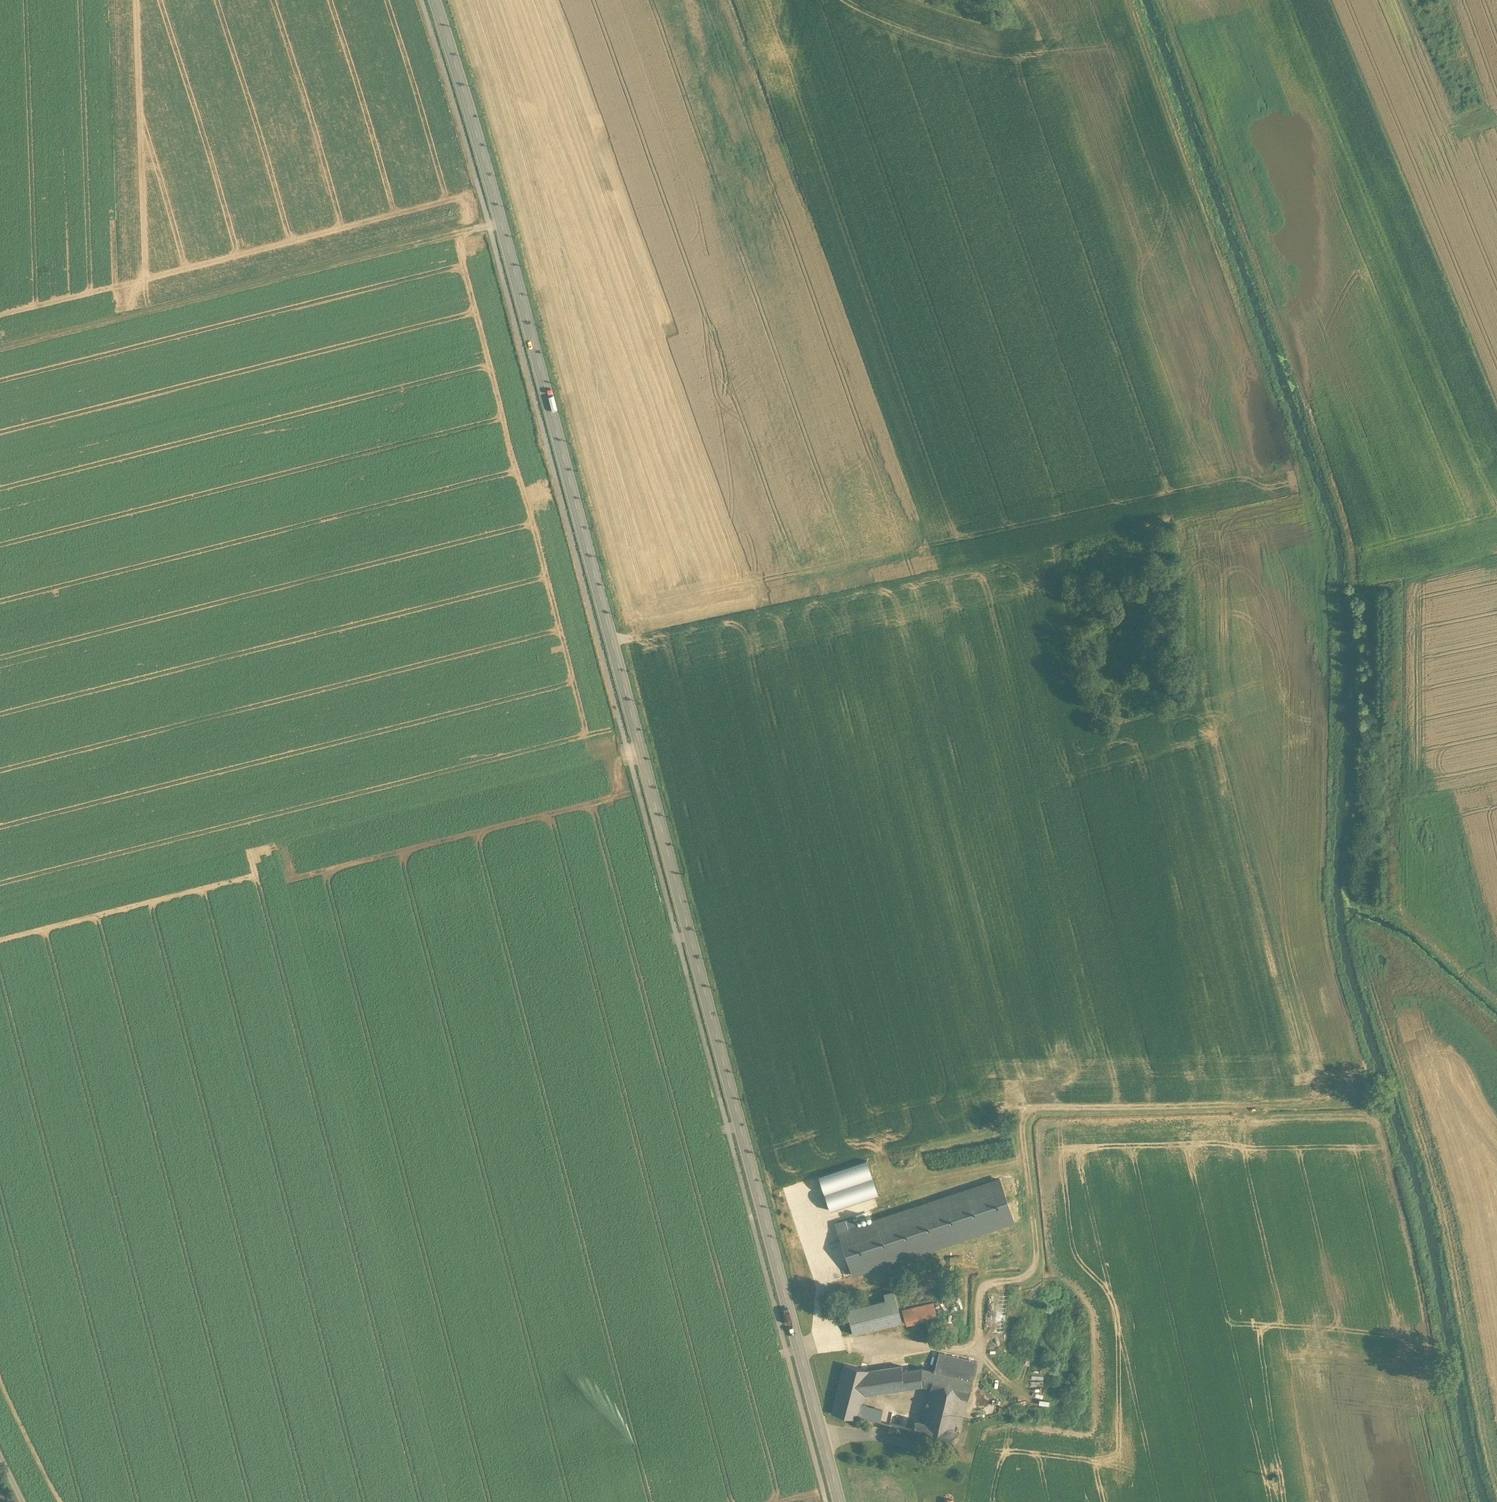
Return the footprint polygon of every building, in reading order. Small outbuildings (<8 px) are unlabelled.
[(866,1162),(819,1178),(830,1210),(877,1194),(866,1162)] [(1014,1221),(999,1177),(839,1231),(853,1275),(1014,1221)] [(853,1335),(902,1321),(893,1292),(884,1294),(885,1300),(846,1310),(853,1335)] [(905,1321),(935,1312),(933,1302),(902,1311),(905,1321)] [(937,1318),(935,1312),(905,1321),(906,1326),(937,1318)] [(938,1352),(934,1371),(972,1380),(977,1361),(938,1352)] [(857,1416),(859,1406),(862,1394),(869,1370),(844,1364),(831,1413),(856,1419),(857,1416)] [(922,1385),(921,1368),(902,1371),(901,1366),(869,1370),(862,1394),(922,1385)] [(931,1383),(969,1393),(972,1380),(934,1371),(921,1368),(922,1385),(931,1383)] [(969,1393),(931,1383),(922,1421),(952,1428),(954,1422),(961,1424),(969,1393)] [(859,1406),(857,1416),(879,1422),(882,1412),(859,1406)] [(889,1424),(912,1430),(915,1420),(915,1417),(893,1411),(889,1424)] [(926,1437),(952,1444),(956,1429),(952,1428),(922,1421),(915,1420),(912,1430),(926,1434),(926,1437)]
